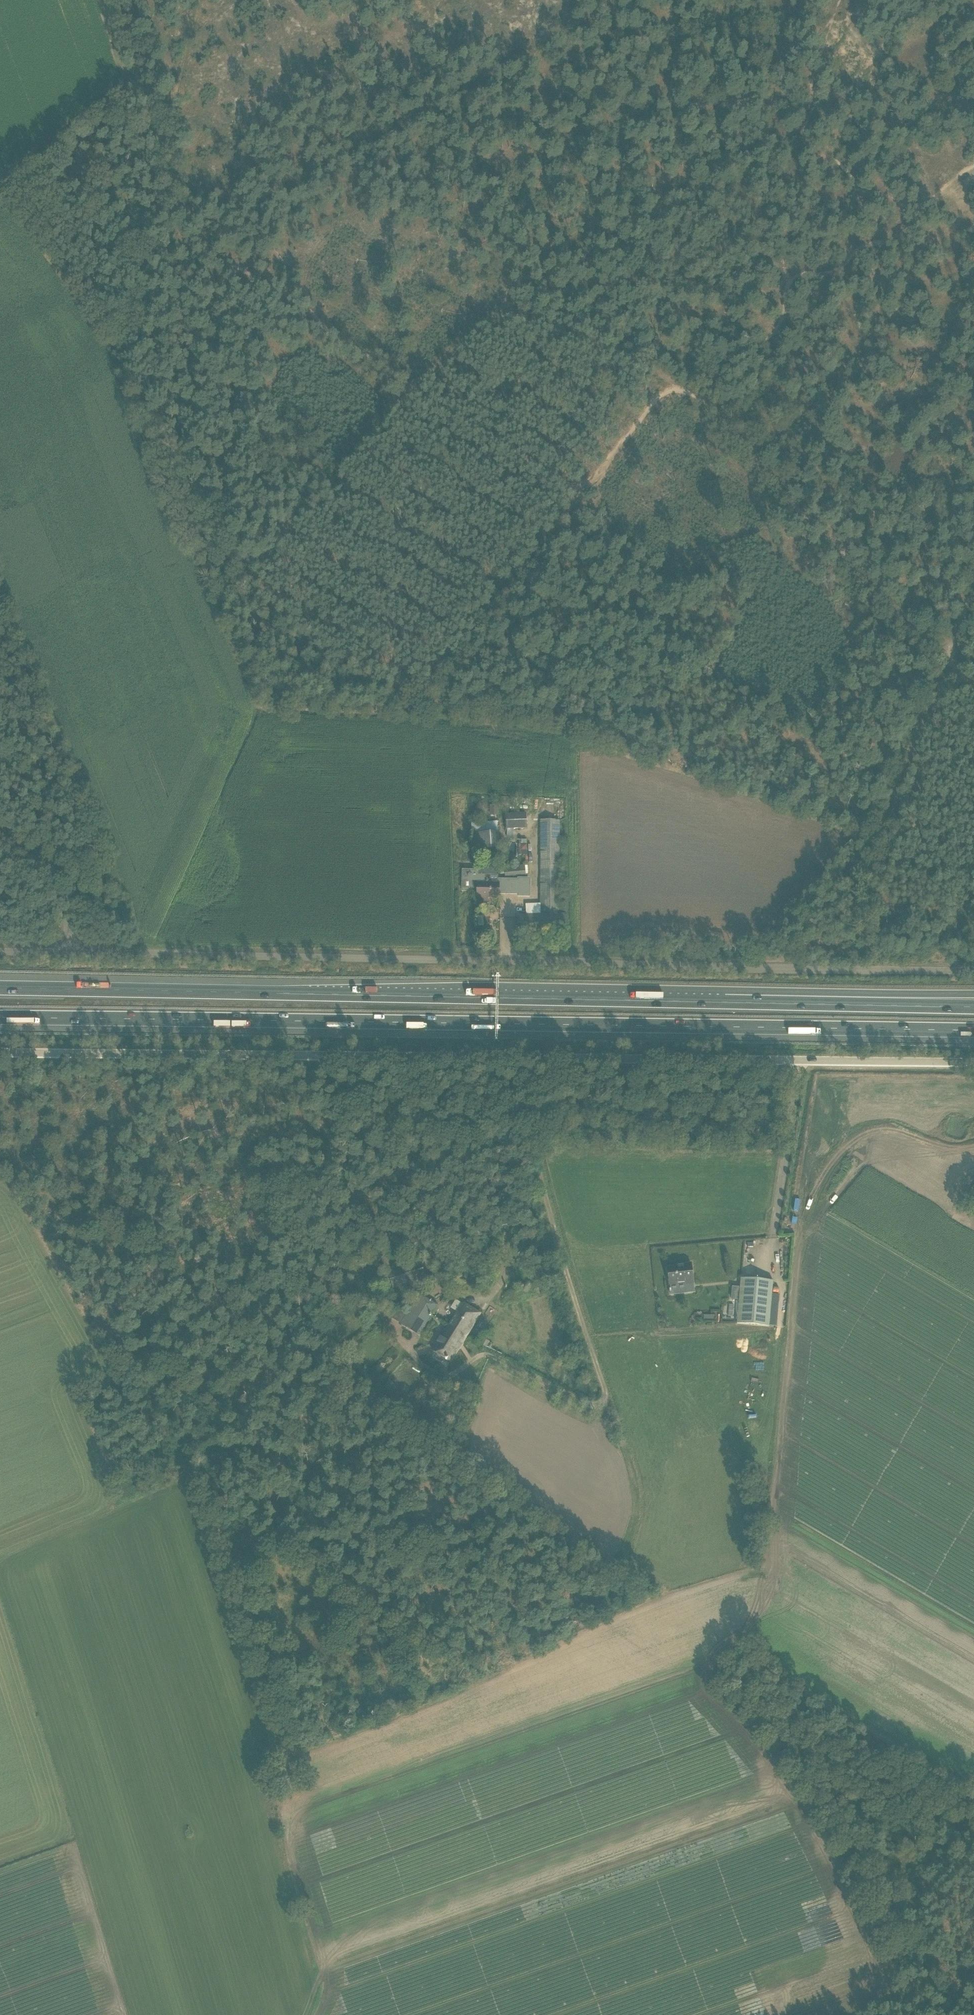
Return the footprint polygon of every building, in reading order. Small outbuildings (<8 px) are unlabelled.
[(526,815),(506,816),(507,830),(527,830),(526,815)] [(517,915),(518,924),(518,934),(567,932),(566,914),(560,914),(560,820),(540,820),(540,915),(517,915)] [(496,821),(471,823),(471,834),(497,832),(496,821)] [(497,832),(471,834),(473,851),(500,849),(499,832),(497,832)] [(525,865),(505,867),(506,877),(526,875),(525,865)] [(462,870),(462,892),(477,892),(477,898),(500,898),(500,894),(517,895),(517,897),(530,897),(530,878),(517,878),(517,879),(498,879),(498,875),(484,875),(478,875),(478,870),(462,870)] [(682,1266),(667,1268),(669,1286),(693,1284),(691,1263),(682,1264),(682,1266)] [(736,1325),(768,1328),(769,1326),(772,1294),(772,1291),(773,1281),(741,1278),(740,1288),(736,1325)] [(419,1294),(408,1312),(431,1316),(437,1306),(419,1294)] [(772,1294),(769,1326),(776,1326),(779,1295),(772,1294)] [(449,1327),(465,1336),(479,1314),(463,1304),(458,1313),(449,1327)] [(408,1312),(401,1324),(419,1335),(431,1316),(408,1312)] [(465,1336),(449,1327),(446,1332),(444,1330),(432,1350),(450,1361),(465,1336)] [(483,1338),(480,1344),(486,1347),(489,1341),(483,1338)]
